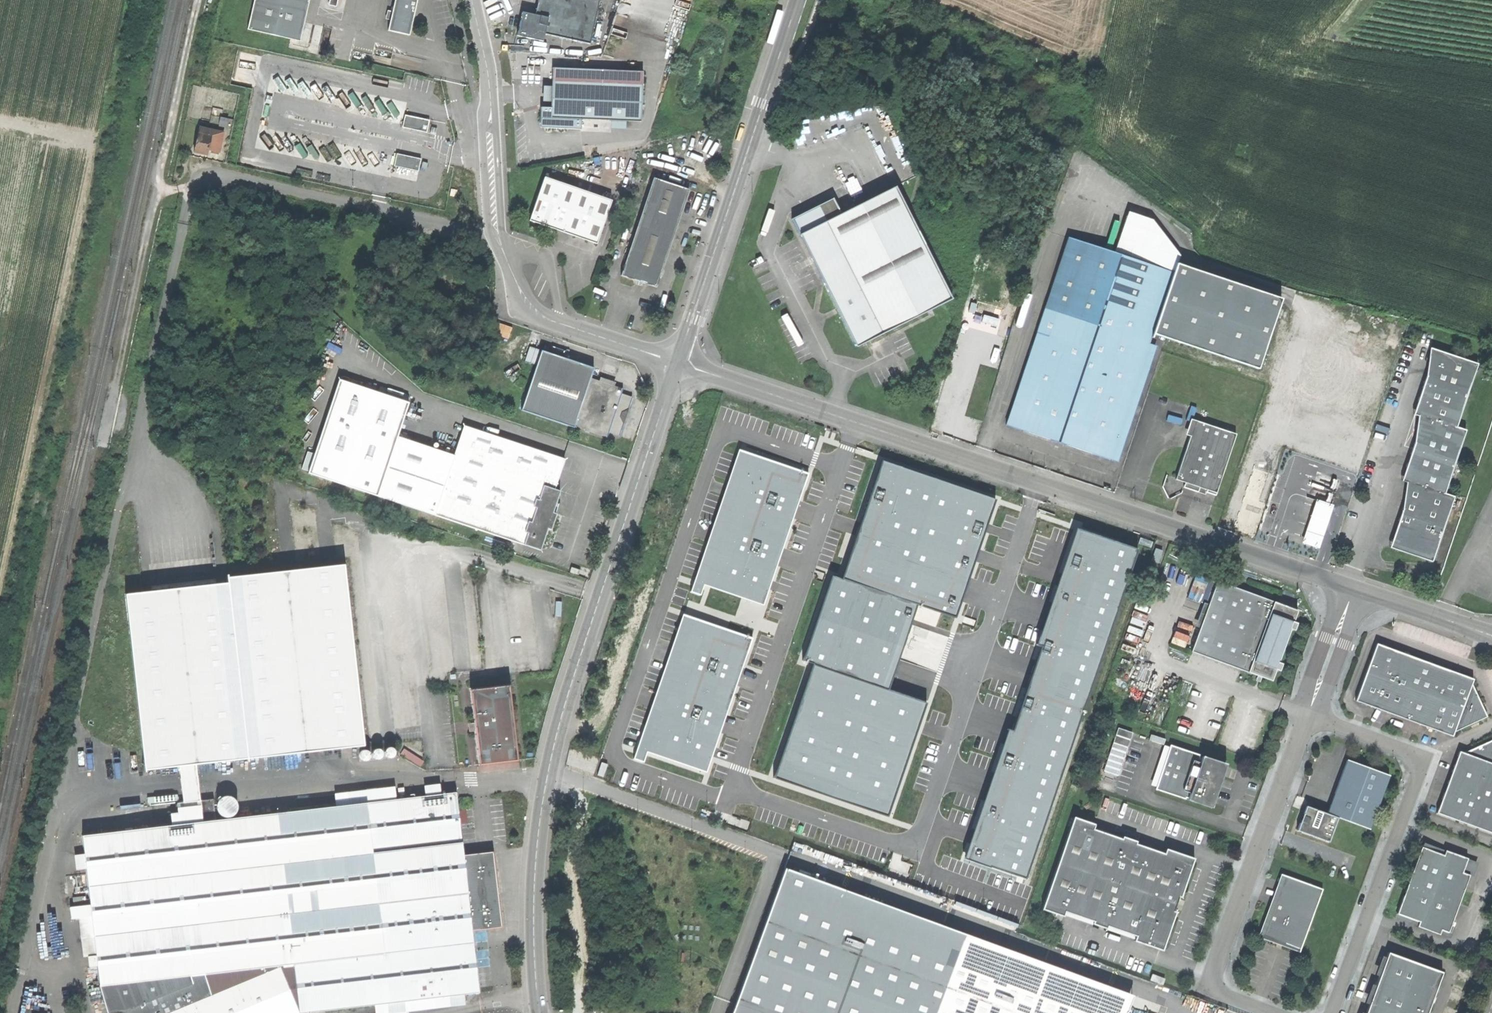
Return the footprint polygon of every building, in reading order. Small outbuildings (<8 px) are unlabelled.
[(247,30),(290,39),(300,41),(309,0),(254,0),(247,30)] [(409,35),(414,13),(417,0),(395,0),(388,30),(409,35)] [(545,34),(590,44),(600,0),(539,0),(537,9),(535,15),(548,17),(545,34)] [(543,41),(545,34),(548,17),(535,15),(522,12),(517,36),(543,41)] [(550,117),(581,119),(611,120),(626,121),(641,122),(643,85),(552,80),(552,87),(551,102),(551,108),(550,117)] [(542,102),(551,102),(552,87),(543,87),(543,94),(542,102)] [(580,129),(581,119),(550,117),(551,108),(541,108),(540,127),(580,129)] [(402,128),(426,133),(429,121),(404,116),(402,128)] [(625,130),(626,121),(611,120),(610,129),(625,130)] [(213,151),(219,152),(223,133),(199,127),(194,152),(207,154),(208,150),(213,151)] [(418,172),(421,159),(396,154),(393,167),(418,172)] [(566,233),(597,244),(612,201),(546,178),(544,178),(529,221),(552,228),(566,233)] [(635,280),(643,283),(657,287),(689,190),(653,178),(621,276),(635,280)] [(827,221),(800,235),(812,260),(824,284),(836,308),(839,313),(856,347),(927,312),(932,309),(948,301),(952,299),(908,212),(895,187),(841,214),(827,221)] [(833,198),(819,206),(827,221),(841,214),(833,198)] [(800,235),(827,221),(819,206),(792,219),(800,235)] [(1055,440),(1111,459),(1152,333),(1259,369),(1282,298),(1165,259),(1168,252),(1149,229),(1155,224),(1152,220),(1132,213),(1131,216),(1126,215),(1114,252),(1067,236),(1006,424),(1055,440)] [(1431,347),(1427,375),(1435,349),(1431,347)] [(1402,552),(1432,562),(1454,496),(1445,494),(1448,484),(1466,431),(1457,428),(1478,364),(1435,349),(1427,375),(1418,401),(1421,402),(1419,416),(1424,418),(1415,442),(1406,468),(1409,469),(1407,482),(1411,484),(1403,508),(1394,534),(1397,535),(1397,539),(1397,543),(1399,548),(1402,552)] [(573,428),(574,426),(590,378),(594,368),(571,361),(541,350),(521,411),(573,428)] [(600,377),(599,381),(614,386),(615,382),(600,377)] [(607,437),(609,432),(621,394),(623,389),(614,386),(599,381),(590,378),(574,426),(607,437)] [(308,474),(377,496),(396,437),(408,401),(339,379),(308,474)] [(621,394),(609,432),(619,436),(626,417),(632,397),(621,394)] [(1419,416),(1415,442),(1424,418),(1419,416)] [(1185,435),(1190,436),(1195,421),(1191,419),(1185,435)] [(1216,495),(1236,434),(1195,421),(1190,436),(1186,448),(1177,477),(1176,480),(1185,483),(1184,488),(1198,492),(1200,487),(1207,490),(1206,492),(1216,495)] [(455,457),(436,515),(542,550),(548,530),(551,531),(557,514),(553,512),(560,491),(555,490),(565,460),(465,427),(455,457)] [(377,496),(436,515),(455,457),(396,437),(377,496)] [(692,586),(690,592),(700,595),(702,589),(704,585),(711,587),(741,598),(763,605),(803,486),(804,487),(809,473),(740,450),(739,450),(726,485),(723,495),(713,524),(707,542),(694,580),(692,586)] [(882,460),(842,579),(918,605),(941,613),(955,618),(996,498),(882,460)] [(1405,493),(1403,508),(1411,484),(1407,482),(1405,493)] [(1333,504),(1315,498),(1300,542),(1318,548),(1333,504)] [(1004,727),(960,851),(1025,873),(1137,549),(1074,528),(1035,641),(1039,643),(1010,729),(1004,727)] [(1390,548),(1402,552),(1399,548),(1397,543),(1397,539),(1397,535),(1394,534),(1390,548)] [(1140,538),(1138,544),(1150,548),(1152,542),(1140,538)] [(1162,551),(1156,549),(1152,561),(1158,563),(1162,551)] [(364,746),(344,565),(228,578),(228,575),(227,575),(228,583),(125,595),(145,772),(146,772),(146,770),(174,767),(179,767),(182,803),(178,803),(179,812),(172,813),(173,825),(83,835),(97,955),(99,966),(101,986),(109,1012),(299,1012),(300,1012),(479,992),(472,929),(502,926),(496,877),(493,851),(463,854),(456,792),(367,803),(366,803),(365,802),(339,805),(217,820),(216,812),(220,812),(221,813),(224,815),(228,816),(232,816),(236,814),(238,811),(238,807),(238,803),(236,799),(233,797),(229,796),(225,797),(221,798),(219,801),(214,802),(214,799),(200,801),(197,765),(364,746)] [(800,663),(808,666),(888,692),(918,605),(842,579),(830,575),(800,663)] [(1276,602),(1217,581),(1192,652),(1258,676),(1262,677),(1272,681),(1276,670),(1279,662),(1291,629),(1293,622),(1298,610),(1276,602)] [(635,754),(633,759),(643,762),(646,755),(647,752),(706,771),(753,638),(751,638),(727,629),(683,614),(667,662),(656,692),(650,709),(637,749),(635,754)] [(1465,676),(1459,674),(1432,664),(1426,662),(1409,656),(1403,653),(1388,648),(1382,646),(1376,644),(1355,701),(1376,708),(1432,729),(1452,737),(1454,732),(1472,683),(1473,679),(1465,676)] [(888,692),(808,666),(771,774),(888,814),(925,705),(888,692)] [(1472,683),(1454,732),(1487,717),(1472,683)] [(480,765),(518,760),(513,709),(511,685),(471,689),(475,722),(476,731),(480,765)] [(1118,775),(1132,732),(1118,728),(1104,771),(1118,775)] [(1491,763),(1491,740),(1469,750),(1463,753),(1491,763)] [(1188,800),(1212,808),(1224,771),(1225,767),(1227,764),(1203,756),(1202,759),(1199,758),(1200,755),(1170,745),(1170,747),(1155,789),(1185,799),(1186,797),(1188,798),(1188,800)] [(1463,753),(1459,752),(1437,814),(1491,833),(1491,763),(1463,753)] [(1327,814),(1338,818),(1370,830),(1390,776),(1347,760),(1327,814)] [(601,763),(597,775),(603,777),(607,765),(601,763)] [(338,793),(339,805),(365,802),(366,803),(367,803),(366,790),(338,793)] [(1329,842),(1338,818),(1327,814),(1309,807),(1307,806),(1298,830),(1329,842)] [(1134,941),(1163,950),(1176,912),(1173,911),(1176,903),(1178,896),(1181,897),(1194,858),(1166,848),(1164,854),(1136,844),(1137,841),(1122,836),(1122,838),(1094,829),(1095,824),(1074,817),(1042,909),(1063,916),(1065,911),(1093,921),(1092,923),(1107,928),(1108,926),(1136,936),(1134,941)] [(1423,842),(1422,847),(1443,855),(1445,850),(1423,842)] [(1441,930),(1448,933),(1469,875),(1462,872),(1467,859),(1445,850),(1443,855),(1422,847),(1397,914),(1419,922),(1417,926),(1439,934),(1441,930)] [(77,869),(84,868),(83,854),(75,855),(77,869)] [(1478,863),(1467,859),(1462,872),(1469,875),(1473,876),(1478,863)] [(1133,995),(787,868),(733,1012),(1127,1012),(1133,995)] [(1299,952),(1301,949),(1262,935),(1284,875),(1281,874),(1278,881),(1269,906),(1258,937),(1273,942),(1278,944),(1280,945),(1283,946),(1299,952)] [(1262,935),(1301,949),(1323,889),(1284,875),(1262,935)] [(1414,925),(1417,926),(1419,922),(1397,914),(1395,918),(1414,925)] [(1452,934),(1448,933),(1441,930),(1439,934),(1450,938),(1452,934)] [(1432,1001),(1435,1002),(1437,997),(1434,996),(1443,971),(1390,952),(1378,984),(1367,1012),(1428,1012),(1432,1001)] [(91,966),(99,966),(97,955),(89,956),(91,966)] [(1150,980),(1162,985),(1165,979),(1152,974),(1150,980)]
